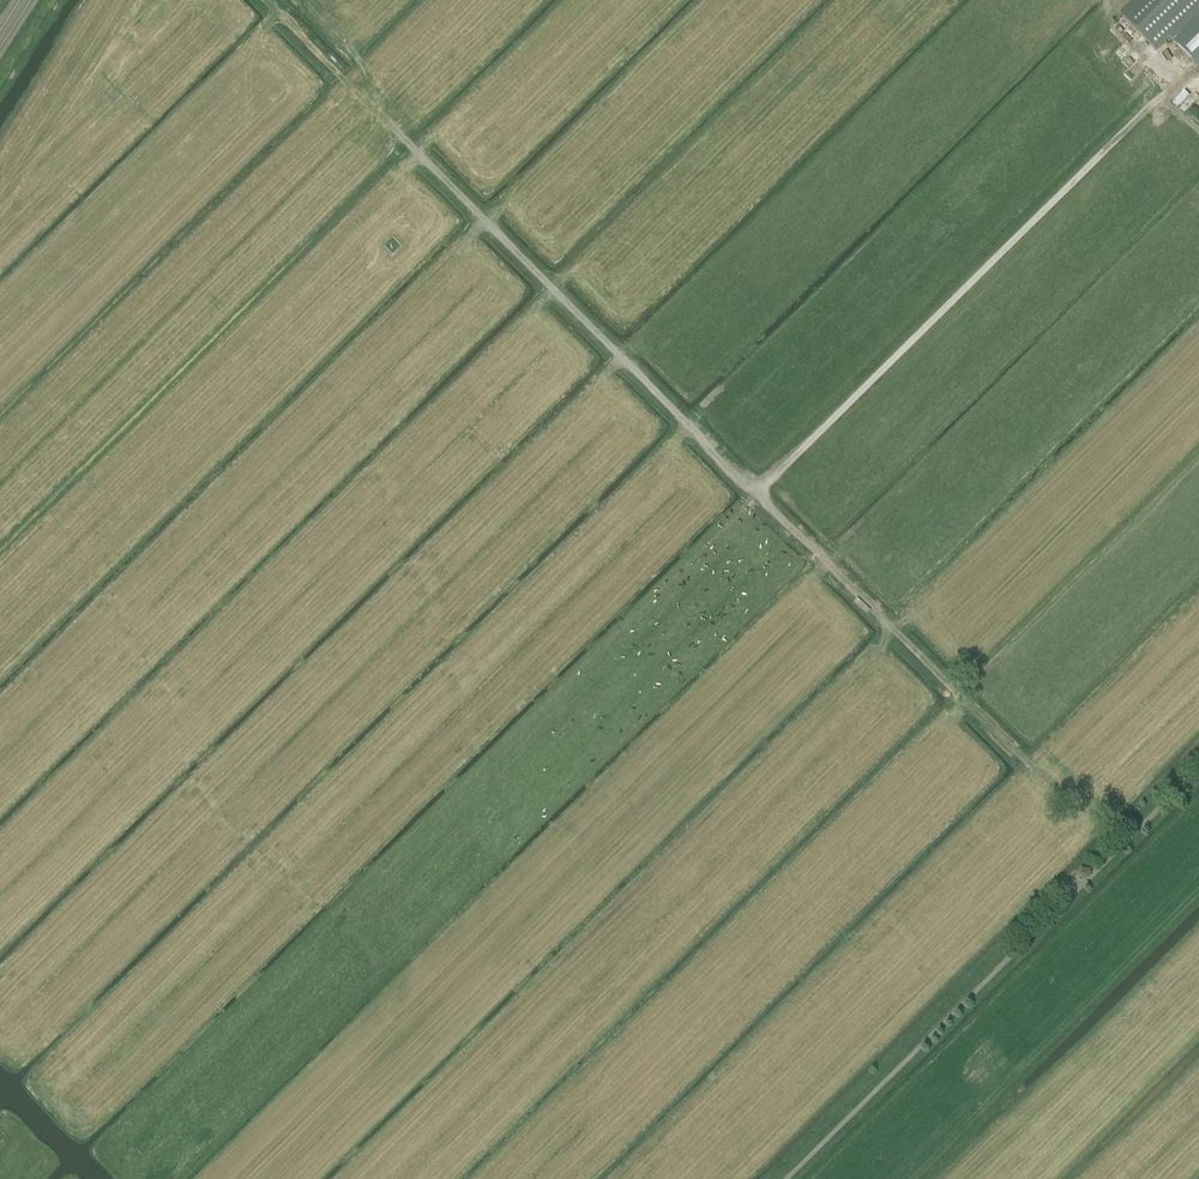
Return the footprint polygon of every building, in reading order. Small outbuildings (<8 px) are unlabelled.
[(1123,17),(1155,50),(1169,37),(1198,67),(1198,0),(1140,0),(1123,17)] [(1173,104),(1185,115),(1198,100),(1186,89),(1173,104)]
